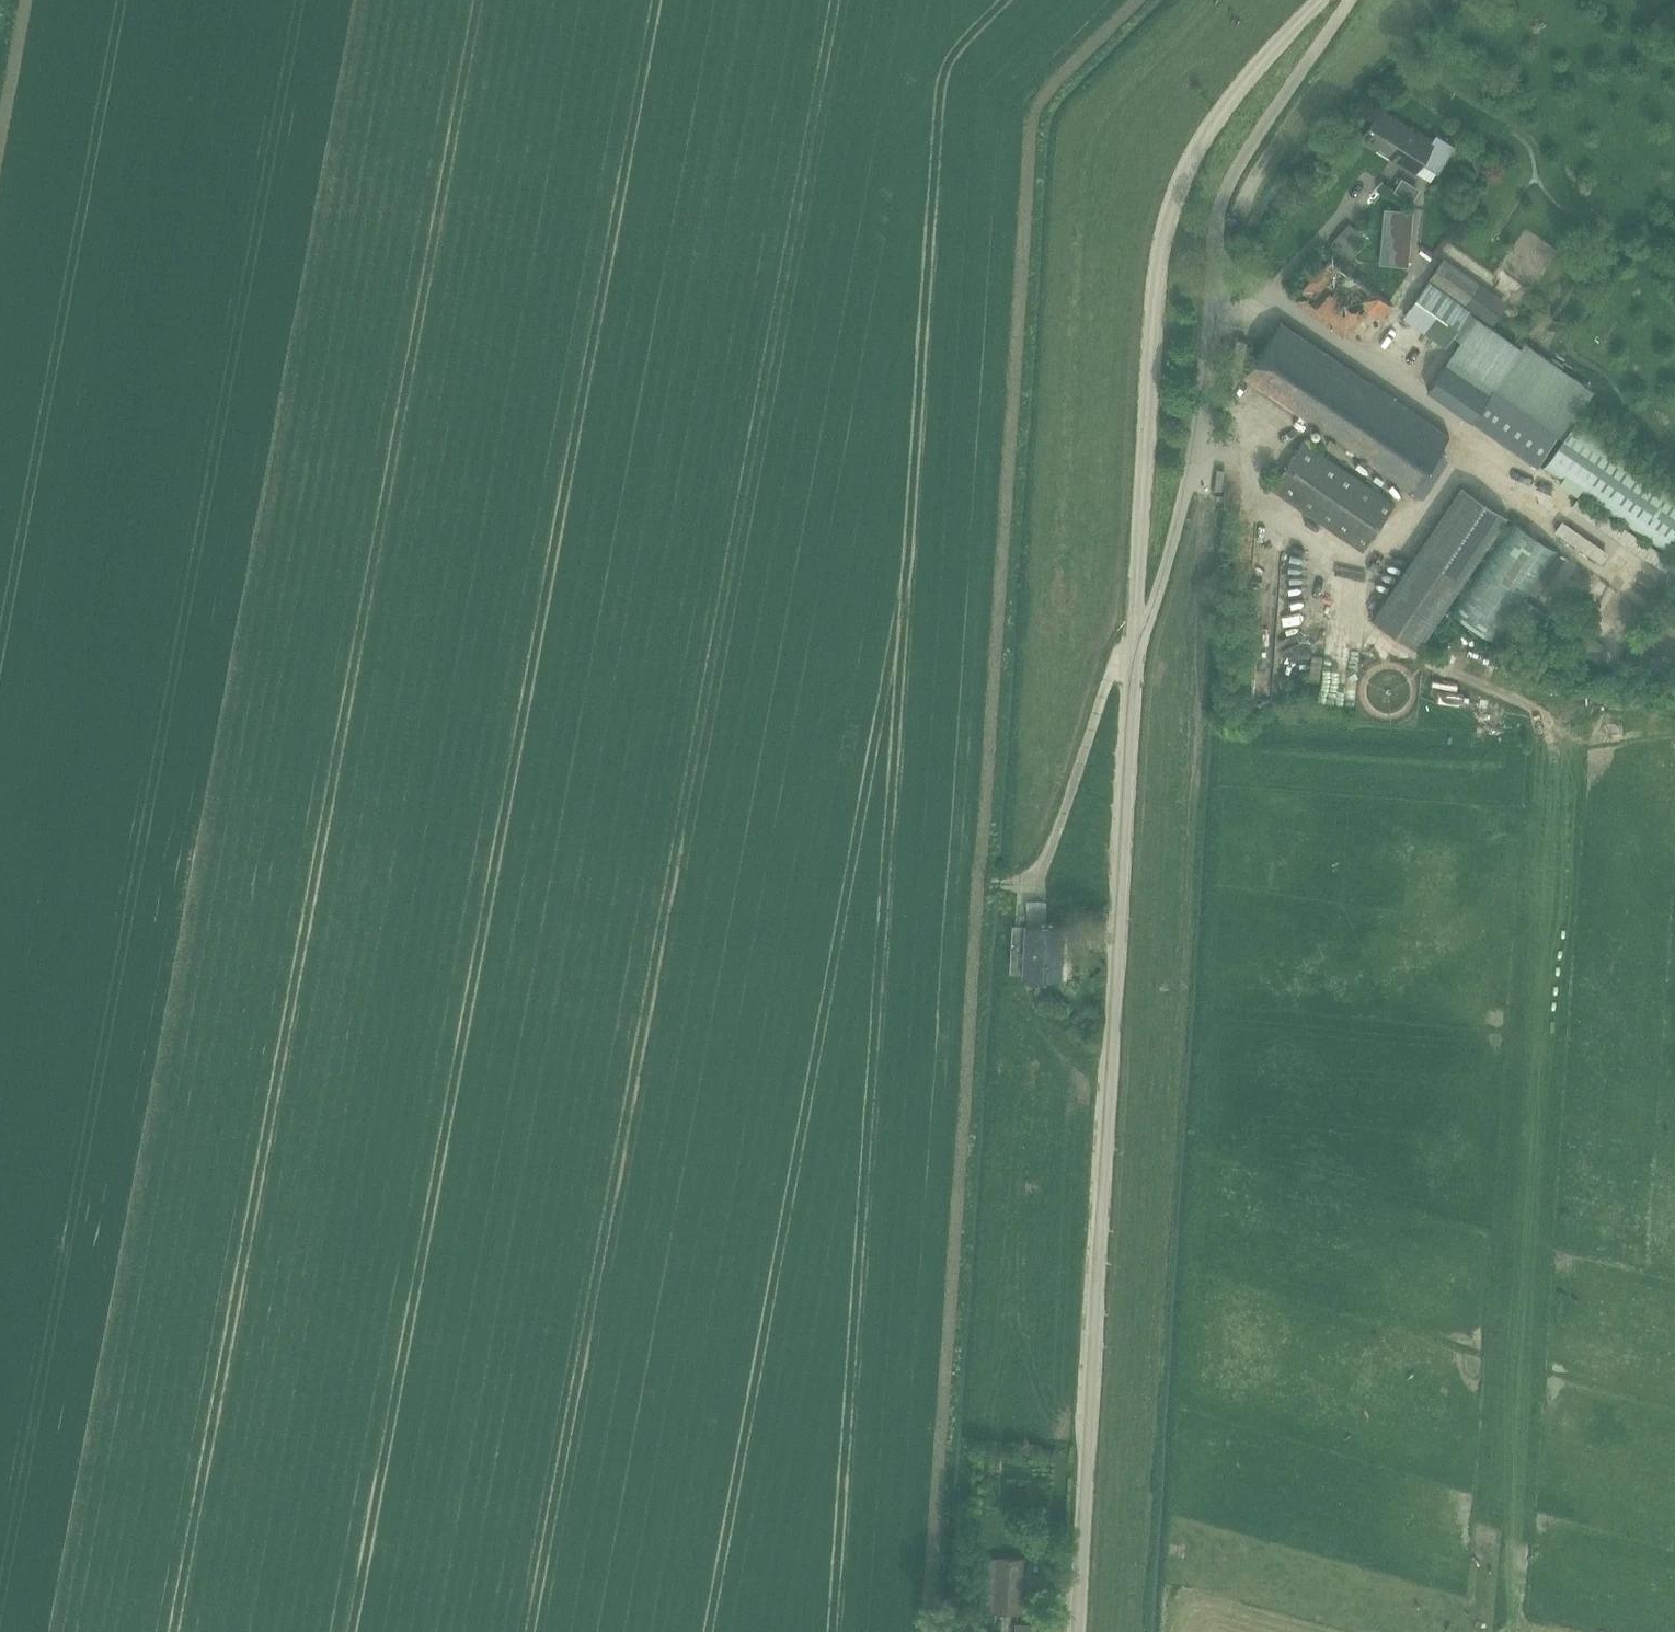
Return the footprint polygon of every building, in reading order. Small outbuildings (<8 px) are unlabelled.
[(1392,159),(1416,174),(1423,163),(1439,173),(1457,145),(1438,133),(1434,139),(1420,130),(1419,132),(1381,108),(1362,137),(1393,157),(1392,159)] [(1414,212),(1385,209),(1380,264),(1409,267),(1414,212)] [(1353,225),(1337,243),(1351,256),(1368,239),(1360,231),(1353,225)] [(1296,297),(1346,335),(1369,309),(1384,320),(1395,307),(1331,258),(1296,297)] [(1404,317),(1446,347),(1455,335),(1462,340),(1461,342),(1428,389),(1539,464),(1559,435),(1563,437),(1542,469),(1667,552),(1674,540),(1674,480),(1578,415),(1593,391),(1526,341),(1522,347),(1492,326),(1508,302),(1492,291),(1480,282),(1445,258),(1430,280),(1404,317)] [(1245,377),(1413,490),(1425,498),(1451,459),(1439,451),(1451,434),(1283,321),(1245,377)] [(1273,487),(1365,550),(1396,504),(1304,441),(1273,487)] [(1419,647),(1509,516),(1464,485),(1375,616),(1419,647)] [(1500,643),(1509,630),(1534,645),(1539,636),(1541,632),(1575,648),(1582,631),(1529,600),(1562,552),(1511,517),(1449,609),(1500,643)] [(1023,975),(1039,976),(1062,977),(1065,923),(1026,921),(1023,975)] [(980,1610),(995,1611),(995,1612),(1022,1614),(1025,1558),(997,1557),(983,1557),(980,1610)] [(1062,1621),(1037,1619),(1036,1624),(1016,1623),(1015,1631),(1061,1631),(1062,1621)]
